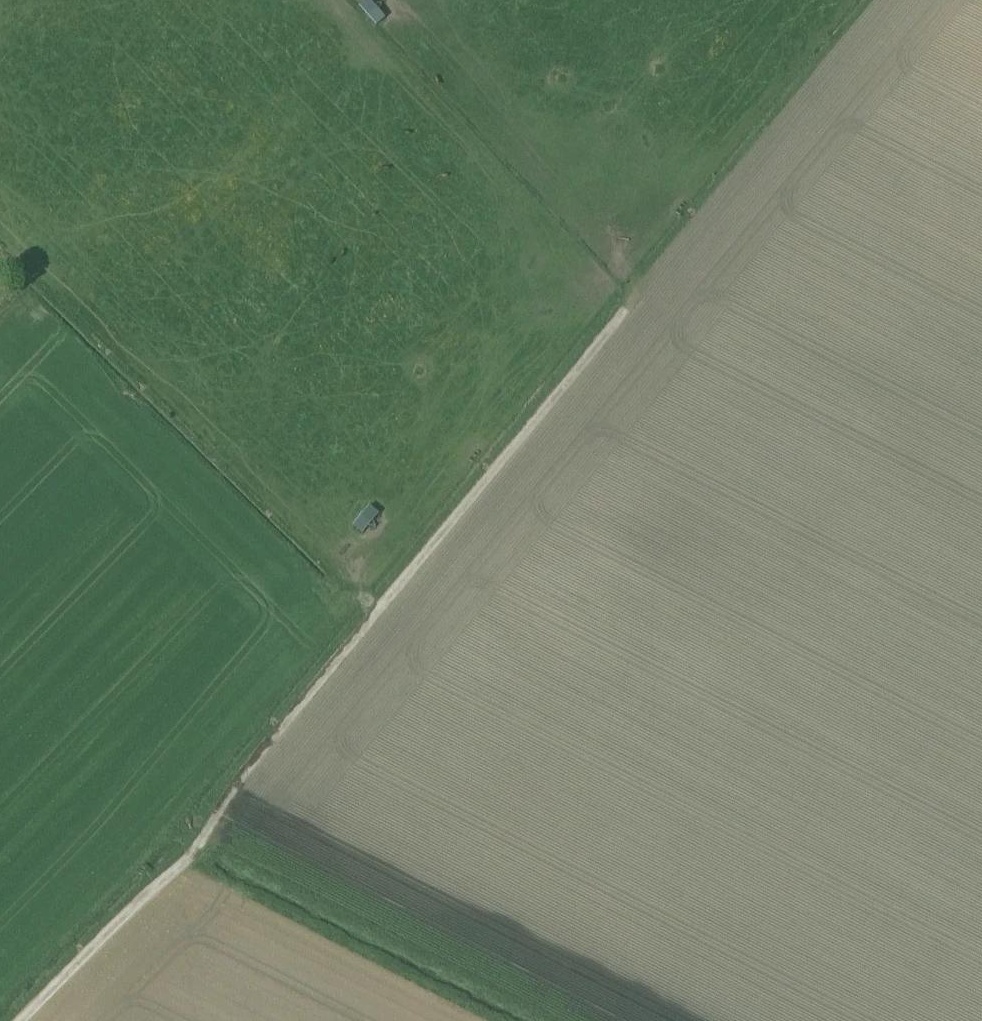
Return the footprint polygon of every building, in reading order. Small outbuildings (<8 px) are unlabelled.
[(375,26),(384,18),(369,0),(367,0),(359,7),(375,26)] [(369,506),(352,526),(362,534),(378,514),(369,506)]
